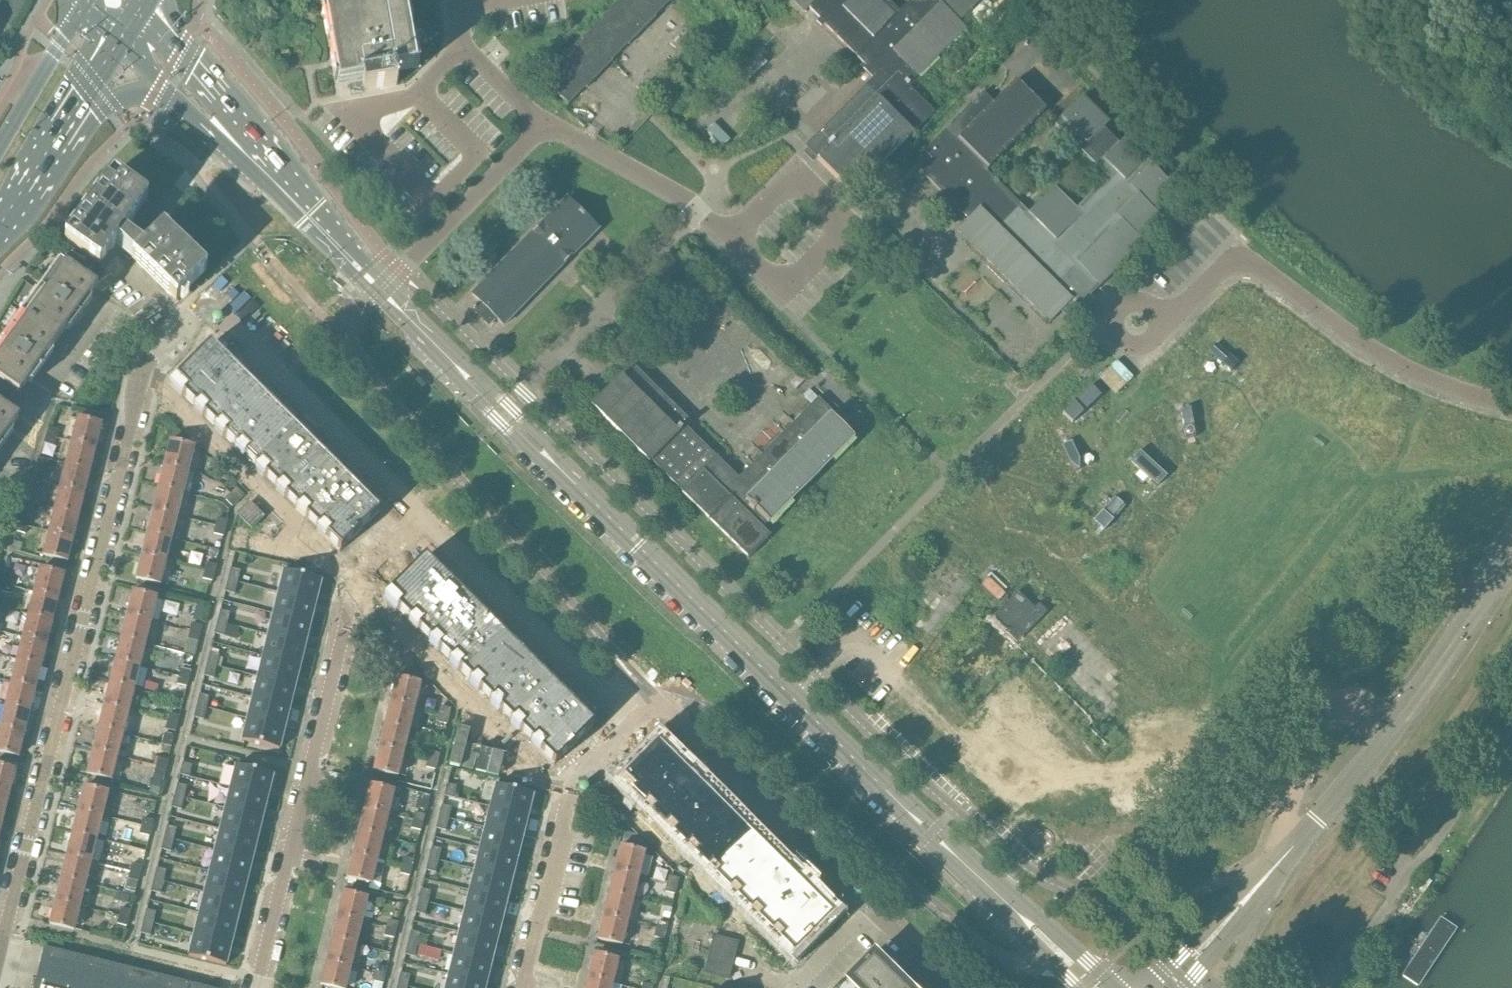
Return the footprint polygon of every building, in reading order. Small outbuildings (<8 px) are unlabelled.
[(397,86),(395,73),(413,70),(400,0),(325,0),(340,83),(361,79),(364,92),(397,86)] [(670,1),(671,2),(672,1),(671,0),(623,0),(604,19),(603,18),(602,19),(603,20),(587,36),(586,35),(585,36),(586,37),(561,62),(560,61),(559,62),(560,63),(543,80),(567,104),(584,87),(586,88),(586,87),(585,86),(610,61),(611,62),(612,61),(611,60),(627,44),(628,45),(629,44),(628,43),(653,18),(654,19),(655,18),(654,17),(670,1)] [(805,11),(809,8),(810,6),(826,23),(824,24),(867,65),(868,64),(878,73),(886,65),(895,73),(900,67),(907,72),(901,78),(908,85),(911,83),(911,82),(918,76),(925,69),(966,28),(960,21),(980,0),(931,0),(911,0),(899,12),(888,0),(793,0),(805,11)] [(807,145),(805,146),(808,149),(809,148),(812,145),(822,155),(818,159),(854,194),(855,193),(908,140),(913,134),(914,134),(915,133),(936,112),(908,85),(901,78),(907,72),(900,67),(895,73),(886,65),(878,73),(873,78),(807,145)] [(1071,321),(1093,299),(1088,293),(1098,283),(1100,285),(1143,241),(1139,237),(1160,216),(1152,208),(1174,186),(1124,137),(1119,142),(1103,127),(1108,121),(1083,96),(1055,124),(1107,176),(1076,208),(1055,186),(1029,212),(987,170),(1046,110),(1017,80),(994,102),(983,92),(925,151),(932,158),(920,171),(968,219),(958,230),(1050,321),(1061,311),(1071,321)] [(633,134),(639,127),(630,119),(624,125),(633,134)] [(881,195),(903,172),(896,165),(873,188),(881,195)] [(88,207),(66,240),(95,261),(99,264),(116,241),(123,231),(146,200),(147,199),(113,175),(88,207)] [(567,199),(472,295),(479,302),(471,310),(488,326),(496,318),(504,326),(598,230),(567,199)] [(175,300),(205,270),(163,227),(143,245),(123,231),(116,241),(132,257),(175,300)] [(65,241),(55,255),(61,260),(84,277),(95,261),(66,240),(65,241)] [(59,260),(21,313),(46,332),(57,340),(96,286),(84,277),(59,260)] [(4,382),(15,391),(18,393),(57,340),(46,332),(21,313),(4,336),(0,342),(0,379),(4,382)] [(1218,343),(1209,354),(1241,379),(1249,369),(1235,357),(1218,343)] [(210,344),(176,379),(187,391),(183,395),(196,407),(200,403),(208,411),(203,415),(216,428),(220,423),(228,431),(224,435),(236,448),(241,444),(248,451),(244,456),(340,551),(379,512),(293,426),(276,409),(273,406),(256,389),(252,386),(236,369),(210,344)] [(1116,360),(1109,367),(1126,384),(1133,378),(1116,360)] [(739,478),(725,465),(686,427),(690,422),(635,367),(624,379),(621,375),(590,406),(593,409),(595,408),(604,418),(604,419),(604,420),(605,419),(615,429),(614,429),(615,430),(615,429),(625,439),(624,439),(625,440),(626,440),(635,449),(635,450),(636,451),(636,450),(646,459),(645,460),(649,464),(651,462),(682,492),(681,493),(682,493),(709,518),(708,519),(709,520),(710,519),(718,528),(717,528),(719,530),(720,529),(728,538),(727,538),(729,540),(729,539),(738,547),(737,548),(738,549),(739,549),(748,557),(747,558),(748,559),(770,536),(769,535),(762,528),(767,522),(768,524),(791,501),(790,500),(791,498),(792,499),(798,493),(797,492),(798,491),(800,492),(823,469),(821,468),(822,467),(823,468),(829,461),(829,460),(831,461),(853,438),(833,417),(835,415),(818,398),(739,478)] [(1126,384),(1109,367),(1099,376),(1116,394),(1126,384)] [(3,407),(15,391),(4,382),(0,379),(0,405),(3,407)] [(1088,391),(1070,407),(1079,416),(1096,400),(1088,391)] [(4,439),(18,419),(3,407),(0,405),(0,444),(4,439)] [(177,406),(172,412),(181,420),(186,414),(177,406)] [(186,414),(181,420),(189,428),(194,422),(186,414)] [(71,441),(95,447),(100,424),(76,419),(71,441)] [(1065,425),(1051,431),(1071,475),(1085,469),(1065,425)] [(60,429),(49,426),(47,435),(57,437),(60,429)] [(44,442),(55,446),(57,437),(47,435),(44,442)] [(89,470),(95,447),(71,441),(65,464),(89,470)] [(164,464),(188,470),(193,447),(170,441),(164,464)] [(218,447),(213,452),(221,461),(226,456),(218,447)] [(1139,452),(1131,461),(1157,486),(1166,476),(1139,452)] [(226,456),(221,461),(229,469),(234,464),(226,456)] [(83,493),(89,470),(65,464),(59,487),(83,493)] [(182,493),(188,470),(164,464),(158,487),(182,493)] [(46,473),(35,470),(32,480),(43,483),(46,473)] [(30,486),(41,489),(43,483),(32,480),(30,486)] [(78,516),(83,493),(59,487),(54,509),(78,516)] [(176,516),(182,493),(158,487),(152,509),(176,516)] [(245,495),(237,487),(232,493),(240,501),(245,495)] [(226,499),(234,507),(240,501),(232,493),(226,499)] [(1114,498),(1094,521),(1104,529),(1123,506),(1114,498)] [(249,503),(237,514),(251,529),(262,518),(249,503)] [(72,538),(78,516),(54,509),(48,532),(72,538)] [(171,538),(176,516),(152,509),(147,532),(171,538)] [(31,518),(21,514),(18,524),(29,527),(31,518)] [(229,519),(218,517),(216,525),(227,527),(229,519)] [(16,530),(27,534),(29,527),(18,524),(16,530)] [(214,533),(225,535),(227,527),(216,525),(214,533)] [(48,532),(47,538),(42,555),(66,561),(72,538),(48,532)] [(165,561),(171,538),(147,532),(141,555),(165,561)] [(165,561),(141,555),(136,578),(159,584),(165,561)] [(425,557),(390,592),(402,604),(397,608),(410,621),(414,616),(422,624),(418,628),(430,641),(435,637),(442,644),(438,648),(451,661),(455,657),(463,665),(459,669),(555,764),(594,725),(508,639),(491,622),(487,619),(470,602),(467,599),(450,582),(425,557)] [(218,564),(207,562),(205,570),(216,572),(218,564)] [(231,568),(228,580),(237,583),(240,571),(231,568)] [(39,569),(33,591),(57,598),(63,575),(39,569)] [(203,578),(214,581),(216,572),(205,570),(203,578)] [(284,572),(279,593),(315,602),(321,581),(321,580),(283,571),(283,572),(284,572)] [(14,577),(4,575),(2,583),(12,586),(14,577)] [(228,580),(225,591),(234,594),(237,583),(228,580)] [(11,593),(12,586),(2,583),(0,589),(0,591),(11,593)] [(1020,590),(992,616),(1017,641),(1047,611),(1038,601),(1034,604),(1020,590)] [(52,620),(57,598),(33,591),(28,614),(52,620)] [(126,614),(150,620),(156,597),(132,591),(126,614)] [(279,593),(273,614),(310,623),(315,602),(279,593)] [(220,610),(217,622),(227,624),(230,613),(220,610)] [(46,643),(52,620),(28,614),(22,637),(46,643)] [(145,643),(150,620),(126,614),(121,637),(145,643)] [(273,614),(268,634),(305,644),(310,623),(273,614)] [(203,625),(193,622),(191,630),(201,633),(203,625)] [(217,622),(214,634),(224,636),(227,624),(217,622)] [(191,630),(185,653),(196,656),(201,633),(191,630)] [(397,630),(392,635),(398,642),(403,637),(397,630)] [(268,634),(263,656),(300,665),(305,644),(268,634)] [(40,666),(46,643),(22,637),(17,660),(40,666)] [(139,666),(145,643),(121,637),(115,660),(139,666)] [(403,637),(398,642),(404,649),(409,644),(410,644),(403,637)] [(210,652),(207,664),(217,666),(219,655),(210,652)] [(196,656),(185,653),(179,676),(190,679),(196,656)] [(300,665),(263,656),(258,676),(294,685),(300,665)] [(17,660),(11,683),(34,688),(40,666),(17,660)] [(133,688),(139,666),(115,660),(110,682),(133,688)] [(207,664),(204,675),(214,678),(217,666),(207,664)] [(437,670),(431,675),(438,682),(443,678),(437,670)] [(187,686),(188,687),(190,679),(179,676),(178,682),(176,682),(172,697),(184,700),(187,686)] [(258,677),(253,698),(289,707),(295,686),(258,677)] [(395,678),(390,700),(414,706),(420,684),(395,678)] [(443,678),(438,682),(444,690),(450,685),(443,678)] [(110,682),(104,706),(128,712),(133,688),(110,682)] [(11,683),(6,705),(29,710),(34,688),(11,683)] [(199,694),(197,706),(206,708),(209,697),(199,694)] [(253,698),(248,718),(284,727),(289,707),(253,698)] [(390,700),(384,723),(408,729),(414,706),(390,700)] [(6,705),(0,727),(23,733),(29,710),(6,705)] [(452,707),(441,705),(439,713),(450,716),(452,707)] [(104,706),(98,728),(122,734),(128,712),(104,706)] [(197,706),(194,718),(203,720),(206,708),(197,706)] [(181,715),(170,712),(168,720),(178,723),(181,715)] [(437,722),(448,724),(450,716),(439,713),(437,722)] [(242,739),(242,741),(279,750),(280,748),(279,748),(284,727),(248,718),(242,739)] [(166,729),(176,731),(178,723),(168,720),(166,729)] [(384,723),(378,746),(402,752),(408,729),(384,723)] [(0,728),(0,751),(5,753),(17,756),(23,733),(0,727),(0,728)] [(98,728),(93,750),(117,756),(122,734),(98,728)] [(175,735),(165,732),(162,743),(172,745),(175,735)] [(167,759),(158,757),(156,768),(166,771),(172,745),(162,743),(138,737),(135,746),(168,754),(167,759)] [(658,742),(623,777),(635,788),(631,793),(643,805),(648,801),(655,808),(651,813),(665,826),(669,822),(677,830),(672,834),(686,848),(690,843),(698,851),(694,855),(793,954),(832,915),(744,827),(726,809),(722,806),(704,788),(701,784),(683,767),(658,742)] [(378,746),(376,755),(373,769),(397,776),(402,752),(378,746)] [(93,750),(87,773),(111,779),(117,756),(93,750)] [(441,753),(430,750),(428,759),(439,761),(441,753)] [(427,766),(437,769),(439,761),(428,759),(427,766)] [(182,763),(179,775),(189,777),(192,765),(182,763)] [(235,767),(231,787),(267,796),(272,776),(273,776),(273,775),(235,766),(235,765),(235,767)] [(4,791),(10,793),(15,770),(4,767),(0,766),(0,790),(4,791)] [(150,792),(161,794),(166,771),(156,768),(150,792)] [(177,784),(174,796),(184,797),(187,786),(177,784)] [(447,784),(444,796),(453,798),(456,787),(447,784)] [(369,785),(363,808),(387,814),(393,790),(369,785)] [(495,787),(490,807),(527,816),(532,796),(533,796),(533,795),(495,786),(495,787)] [(78,810),(102,816),(108,793),(84,787),(78,810)] [(230,788),(226,808),(262,816),(267,797),(267,796),(231,787),(230,788)] [(4,816),(10,793),(4,791),(0,790),(0,815),(4,816)] [(174,796),(171,807),(181,809),(184,797),(174,796)] [(442,805),(439,817),(448,819),(451,807),(442,805)] [(490,807),(485,828),(522,837),(527,816),(490,807)] [(225,809),(220,830),(257,839),(262,817),(262,816),(226,808),(225,809)] [(363,808),(358,830),(382,837),(387,814),(363,808)] [(78,810),(73,832),(96,839),(102,816),(78,810)] [(426,814),(415,811),(413,821),(424,823),(426,814)] [(439,817),(436,829),(446,831),(448,819),(439,817)] [(155,821),(144,819),(141,827),(152,829),(155,821)] [(411,828),(422,830),(424,823),(413,821),(411,828)] [(645,823),(640,827),(645,833),(650,829),(645,823)] [(167,826),(164,837),(174,840),(177,828),(167,826)] [(150,838),(152,829),(141,827),(139,835),(150,838)] [(517,858),(522,837),(485,828),(479,849),(517,858)] [(650,829),(645,833),(650,838),(655,834),(650,829)] [(220,830),(215,850),(252,859),(257,839),(220,830)] [(358,830),(352,854),(376,860),(382,837),(358,830)] [(73,832),(67,855),(91,861),(96,839),(73,832)] [(164,837),(161,849),(171,852),(174,840),(164,837)] [(615,869),(638,875),(644,852),(620,846),(615,869)] [(431,847),(429,859),(438,861),(441,849),(431,847)] [(133,862),(130,871),(141,874),(143,866),(144,859),(143,859),(145,851),(129,848),(128,856),(134,858),(133,862)] [(475,870),(512,879),(517,858),(480,849),(475,870)] [(671,849),(667,853),(672,858),(676,854),(671,849)] [(215,850),(210,871),(246,881),(252,859),(215,850)] [(352,854),(350,861),(346,876),(370,883),(376,860),(352,854)] [(676,854),(672,858),(676,863),(680,860),(676,854)] [(67,855),(61,878),(85,884),(91,861),(67,855)] [(415,859),(404,857),(402,866),(413,869),(415,859)] [(429,859),(426,870),(435,873),(438,861),(429,859)] [(400,874),(411,877),(413,869),(402,866),(400,874)] [(157,868),(154,879),(163,882),(166,870),(157,868)] [(1442,872),(1437,868),(1433,873),(1439,877),(1442,872)] [(615,869),(609,892),(633,898),(638,875),(615,869)] [(470,890),(469,891),(506,900),(511,879),(512,879),(475,870),(470,890)] [(125,893),(136,895),(141,874),(130,871),(125,893)] [(210,871),(205,892),(241,901),(246,881),(210,871)] [(680,878),(669,875),(668,882),(678,885),(680,878)] [(1424,877),(1416,888),(1423,893),(1428,887),(1431,882),(1424,877)] [(61,878),(56,901),(79,907),(85,884),(61,878)] [(154,879),(151,891),(161,894),(163,882),(154,879)] [(665,892),(676,894),(678,885),(668,882),(665,892)] [(421,889),(418,901),(428,903),(431,891),(421,889)] [(469,891),(464,912),(501,921),(506,900),(469,891)] [(205,892),(199,914),(236,923),(241,901),(205,892)] [(342,892),(337,914),(361,921),(367,898),(342,892)] [(609,892),(603,915),(627,921),(633,898),(609,892)] [(117,894),(114,902),(127,905),(129,897),(117,894)] [(74,929),(79,907),(56,901),(50,924),(74,929)] [(418,901),(415,912),(425,915),(428,903),(418,901)] [(132,910),(122,907),(120,915),(130,918),(132,910)] [(146,910),(143,921),(153,924),(156,912),(146,910)] [(459,933),(496,942),(501,921),(464,912),(459,933)] [(199,914),(194,934),(231,943),(236,923),(199,914)] [(337,914),(334,924),(331,938),(355,944),(361,921),(337,914)] [(118,923),(128,926),(130,918),(120,915),(118,923)] [(627,921),(603,915),(597,939),(621,944),(627,921)] [(399,921),(389,919),(387,927),(397,930),(399,921)] [(669,922),(658,920),(657,928),(667,931),(669,922)] [(143,921),(140,933),(150,935),(153,924),(143,921)] [(1454,932),(1440,921),(1403,972),(1417,982),(1454,932)] [(385,935),(395,938),(397,930),(387,927),(385,935)] [(655,936),(665,939),(667,931),(657,928),(655,936)] [(411,931),(408,943),(418,945),(420,933),(411,931)] [(459,933),(454,954),(491,963),(496,942),(459,933)] [(189,955),(188,956),(226,966),(226,964),(231,943),(194,934),(194,935),(189,955)] [(713,936),(710,948),(732,954),(735,942),(713,936)] [(349,967),(355,944),(331,938),(325,961),(349,967)] [(408,943),(405,954),(415,957),(418,945),(408,943)] [(44,947),(34,987),(211,987),(44,947)] [(710,948),(707,961),(729,966),(732,954),(710,948)] [(449,975),(485,984),(491,963),(454,954),(449,975)] [(588,976),(612,982),(617,960),(593,954),(588,976)] [(846,980),(854,987),(906,987),(890,972),(894,968),(893,967),(892,969),(886,963),(883,964),(872,954),(846,980)] [(319,984),(338,987),(344,987),(349,967),(325,961),(319,984)] [(729,966),(707,961),(704,972),(726,978),(729,966)] [(388,967),(377,964),(375,974),(386,977),(388,967)] [(400,973),(397,985),(407,987),(410,975),(400,973)] [(373,983),(384,986),(386,977),(375,974),(373,983)] [(445,987),(484,987),(485,984),(449,975),(445,987)] [(585,987),(610,987),(612,982),(588,976),(585,987)]
